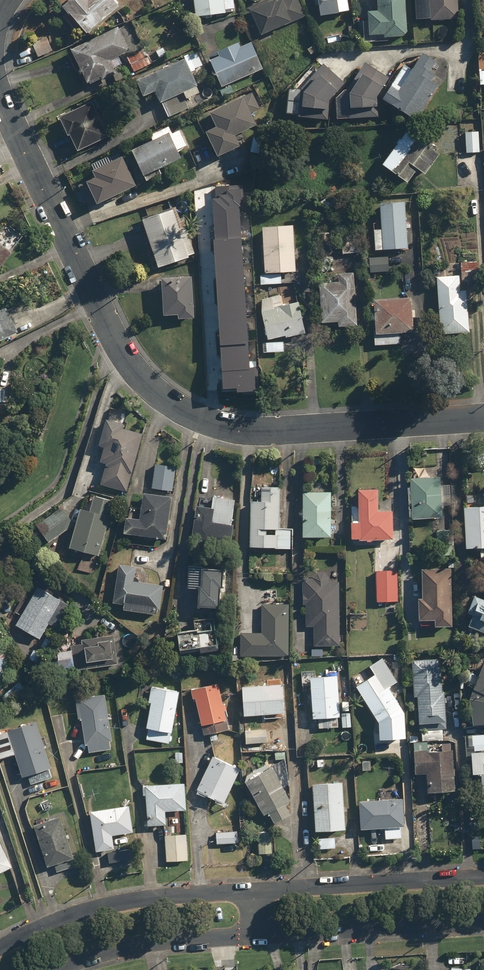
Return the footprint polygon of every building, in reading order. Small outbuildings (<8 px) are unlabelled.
[(69,3),(91,29),(122,4),(119,0),(73,0),(69,3)] [(197,15),(239,12),(238,0),(195,0),(197,15)] [(299,0),(275,0),(255,8),(265,32),(306,16),(299,0)] [(326,16),(353,9),(351,0),(322,0),(326,16)] [(407,0),(380,0),(380,8),(372,8),(373,34),(387,34),(387,35),(408,35),(407,0)] [(459,0),(432,0),(433,18),(460,17),(459,0)] [(128,55),(134,53),(121,26),(74,47),(91,83),(103,77),(105,80),(119,73),(117,67),(131,61),(128,55)] [(38,56),(53,51),(47,36),(32,41),(38,56)] [(266,68),(254,40),(243,45),(241,40),(219,49),(221,55),(212,58),(223,85),(266,68)] [(201,49),(190,53),(195,68),(207,64),(201,49)] [(128,55),(131,61),(135,71),(155,62),(150,51),(143,54),(141,50),(134,53),(128,55)] [(451,63),(427,50),(418,66),(406,60),(385,98),(421,118),(451,63)] [(189,109),(186,101),(204,93),(188,58),(140,79),(146,94),(158,89),(169,117),(189,109)] [(391,76),(368,60),(351,87),(339,94),(338,117),(348,118),(349,104),(378,105),(391,76)] [(341,88),(345,80),(326,61),(306,82),(305,89),(308,89),(307,104),(331,106),(332,97),(341,88)] [(256,98),(252,90),(214,111),(219,120),(208,126),(224,156),(246,143),(239,132),(261,120),(251,101),(256,98)] [(95,101),(62,116),(70,134),(73,133),(80,149),(110,135),(95,101)] [(57,111),(53,102),(33,111),(37,121),(57,111)] [(188,149),(179,125),(168,130),(165,124),(150,130),(153,139),(135,146),(148,181),(165,174),(163,169),(185,161),(181,152),(188,149)] [(442,151),(411,128),(386,162),(411,180),(419,169),(426,173),(442,151)] [(467,129),(465,151),(481,153),(482,143),(480,143),(481,130),(467,129)] [(141,183),(126,153),(96,168),(99,174),(89,178),(101,203),(141,183)] [(212,199),(224,387),(237,386),(238,391),(258,390),(256,369),(248,370),(237,207),(245,206),(243,183),(215,185),(216,199),(212,199)] [(408,222),(407,200),(382,201),(383,227),(377,227),(378,249),(410,248),(409,229),(413,229),(412,222),(408,222)] [(184,228),(177,206),(145,217),(161,266),(199,253),(190,226),(184,228)] [(296,221),(265,222),(267,273),(298,271),(296,221)] [(333,253),(334,230),(319,229),(318,252),(333,253)] [(363,237),(346,236),(344,252),(361,253),(363,237)] [(0,237),(0,265),(13,248),(0,237)] [(391,256),(372,256),(371,271),(391,272),(391,256)] [(456,264),(439,265),(442,333),(472,332),(470,289),(462,290),(462,274),(456,274),(456,264)] [(359,308),(359,303),(355,303),(356,270),(342,270),(341,280),(325,279),(324,320),(340,321),(340,323),(361,324),(361,316),(359,316),(360,308),(359,308)] [(197,317),(197,275),(166,275),(167,314),(181,314),(181,317),(197,317)] [(293,290),(261,296),(269,338),(289,334),(289,336),(308,333),(301,298),(294,300),(293,290)] [(414,296),(377,298),(379,329),(374,329),(375,342),(403,341),(402,336),(416,335),(414,296)] [(21,328),(9,304),(0,308),(0,339),(21,328)] [(286,351),(286,341),(264,341),(264,351),(286,351)] [(127,423),(109,418),(101,444),(105,445),(101,459),(107,461),(100,483),(128,492),(145,433),(125,427),(127,423)] [(177,464),(156,462),(154,488),(174,490),(177,464)] [(443,503),(452,503),(453,485),(443,484),(444,476),(416,474),(413,516),(442,518),(443,503)] [(381,486),(361,485),(360,520),(356,520),(356,536),(392,537),(393,510),(381,509),(381,486)] [(265,499),(254,499),(253,544),(275,545),(275,546),(294,547),(295,523),(282,522),(282,499),(279,499),(280,487),(266,486),(265,499)] [(335,488),(303,488),(304,536),(335,535),(335,488)] [(93,508),(84,505),(74,545),(101,552),(115,499),(97,494),(93,508)] [(145,516),(127,515),(126,533),(168,536),(171,495),(147,494),(145,516)] [(215,504),(197,503),(196,551),(235,552),(235,521),(215,521),(215,504)] [(466,505),(468,546),(483,545),(483,504),(466,505)] [(75,524),(63,506),(38,522),(49,540),(75,524)] [(206,562),(189,561),(187,589),(202,590),(200,607),(230,609),(233,562),(221,561),(221,557),(207,556),(206,562)] [(137,563),(120,562),(117,601),(126,602),(125,611),(156,613),(156,607),(163,607),(165,584),(135,582),(137,563)] [(456,567),(427,566),(426,596),(423,596),(422,617),(439,618),(438,624),(455,625),(456,567)] [(332,570),(305,569),(304,605),(308,606),(307,625),(315,625),(314,643),(341,644),(343,581),(331,580),(332,570)] [(399,569),(377,569),(378,600),(400,601),(399,569)] [(35,595),(18,622),(42,638),(67,600),(38,581),(31,592),(35,595)] [(292,603),(264,601),(263,630),(244,629),(242,655),(290,657),(292,603)] [(473,625),(483,630),(483,601),(473,625)] [(470,611),(459,611),(458,637),(469,638),(470,611)] [(197,627),(182,629),(184,648),(224,642),(221,620),(217,620),(216,616),(196,618),(197,627)] [(103,642),(100,642),(89,644),(91,660),(118,656),(115,636),(103,638),(103,642)] [(9,675),(13,649),(0,648),(0,674),(9,675)] [(75,650),(57,650),(57,665),(75,665),(75,650)] [(383,659),(353,677),(382,726),(406,711),(394,691),(400,687),(383,659)] [(447,659),(415,660),(416,695),(422,695),(423,720),(449,719),(447,659)] [(475,688),(473,694),(475,712),(477,724),(483,723),(483,668),(475,688)] [(340,673),(313,674),(315,717),(343,716),(340,673)] [(226,682),(191,687),(192,698),(199,698),(204,734),(232,730),(226,682)] [(285,683),(243,684),(248,744),(270,742),(268,713),(286,712),(285,683)] [(179,687),(153,684),(151,701),(152,702),(148,739),(173,742),(179,687)] [(107,691),(75,696),(79,718),(84,717),(91,753),(117,749),(107,691)] [(33,784),(53,777),(50,768),(53,767),(38,719),(0,731),(0,760),(20,754),(26,775),(30,774),(33,784)] [(470,744),(483,744),(483,734),(470,734),(470,744)] [(431,739),(417,739),(418,772),(429,772),(429,790),(459,789),(457,742),(443,742),(443,748),(432,748),(431,739)] [(181,749),(170,750),(172,762),(183,761),(181,749)] [(473,749),(473,774),(483,774),(483,798),(483,750),(473,749)] [(242,767),(215,754),(199,787),(226,800),(242,767)] [(373,757),(363,757),(363,771),(373,770),(373,757)] [(282,761),(248,779),(266,813),(270,811),(277,822),(294,812),(290,804),(293,803),(284,787),(294,782),(282,761)] [(345,780),(315,782),(318,831),(348,829),(345,780)] [(185,781),(141,784),(142,796),(148,796),(149,825),(168,824),(167,806),(187,805),(185,781)] [(384,840),(405,839),(404,797),(400,797),(399,789),(379,790),(379,799),(360,799),(361,827),(384,827),(384,840)] [(130,804),(94,810),(100,849),(107,848),(109,862),(130,859),(129,850),(116,852),(114,834),(135,830),(130,804)] [(66,814),(37,822),(49,865),(57,862),(60,872),(81,866),(66,814)] [(225,831),(218,831),(218,843),(239,843),(239,826),(225,826),(225,831)] [(274,830),(259,831),(260,854),(275,853),(274,830)] [(190,834),(166,835),(167,859),(191,858),(190,834)] [(339,836),(319,836),(319,846),(338,847),(339,836)] [(17,865),(2,839),(0,840),(0,875),(17,865)]
